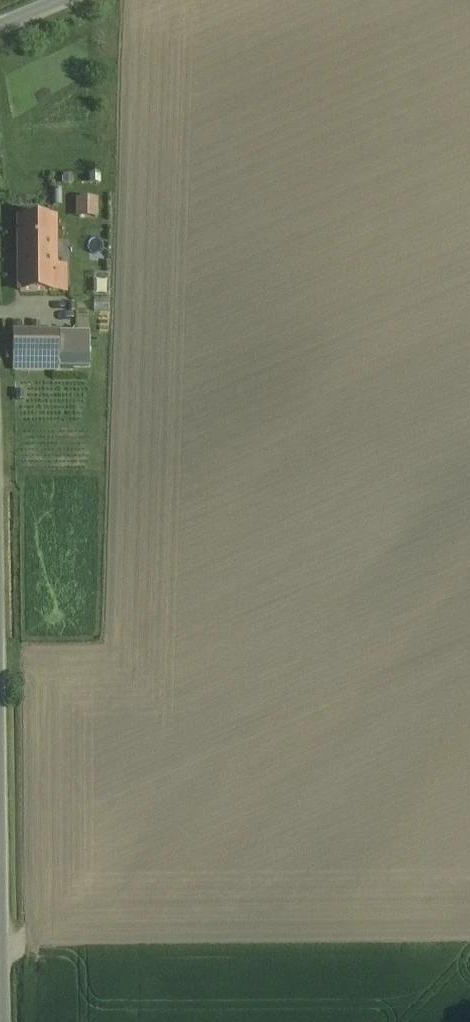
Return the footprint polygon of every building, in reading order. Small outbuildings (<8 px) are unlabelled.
[(105,216),(105,196),(82,196),(82,216),(105,216)] [(17,219),(17,294),(66,294),(66,267),(57,267),(56,219),(17,219)] [(89,334),(14,333),(13,372),(59,373),(59,367),(89,367),(89,334)]
